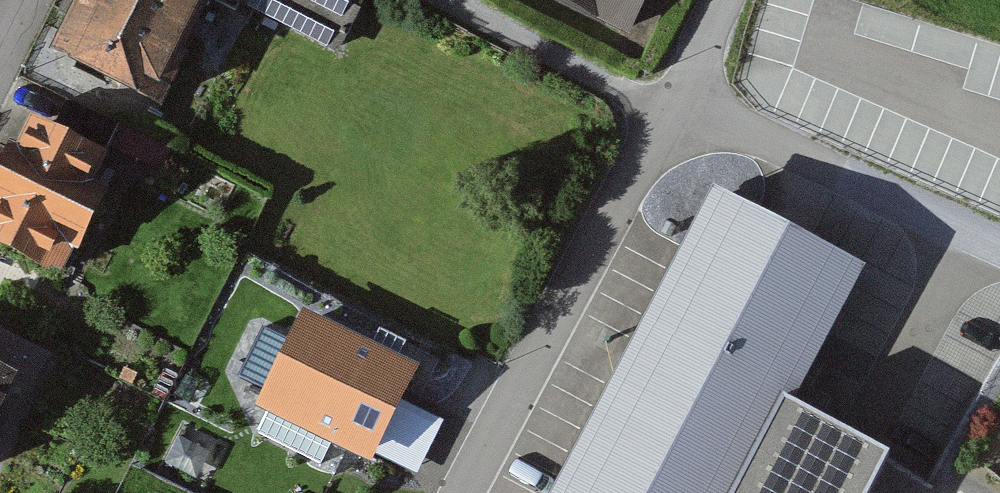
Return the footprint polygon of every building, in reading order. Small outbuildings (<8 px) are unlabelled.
[(183,44),(206,0),(72,0),(50,45),(162,101),(189,47),(183,44)] [(236,8),(239,1),(338,50),(363,0),(221,0),(236,8)] [(635,44),(657,0),(547,0),(635,44)] [(26,122),(0,173),(0,245),(50,271),(106,163),(26,122)] [(889,443),(796,394),(866,261),(713,180),(548,492),(862,492),(889,443)] [(256,403),(372,459),(375,452),(401,399),(419,362),(302,306),(256,403)] [(8,385),(32,396),(49,360),(0,337),(0,403),(8,385)] [(401,399),(375,452),(418,472),(444,419),(401,399)]
